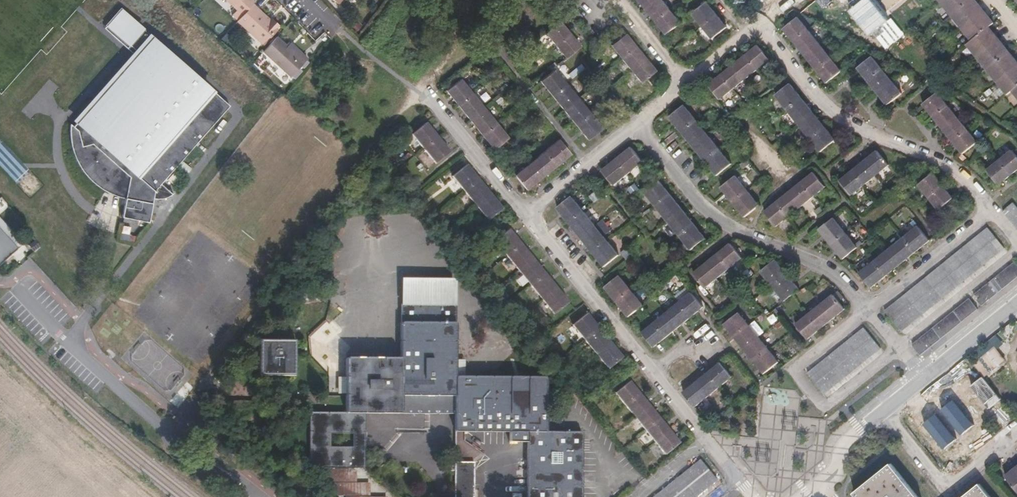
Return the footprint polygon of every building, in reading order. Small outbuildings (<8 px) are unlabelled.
[(232,5),(228,10),(237,18),(251,2),(252,1),(251,0),(227,0),(232,5)] [(662,0),(639,0),(667,34),(681,23),(662,0)] [(829,0),(818,0),(824,8),(831,2),(829,0)] [(989,28),(994,23),(975,0),(939,0),(972,41),(967,45),(1008,95),(1013,91),(1016,96),(1016,62),(989,28)] [(268,18),(251,2),(237,18),(236,18),(260,41),(277,23),(270,16),(268,18)] [(727,27),(707,3),(693,14),(713,39),(727,27)] [(135,56),(125,67),(87,109),(73,125),(72,126),(69,123),(69,128),(69,136),(69,142),(71,150),(74,158),(77,164),(81,170),(86,176),(91,181),(97,187),(105,191),(109,194),(111,190),(122,194),(124,198),(120,217),(147,222),(151,202),(152,199),(156,200),(160,199),(168,197),(170,194),(160,184),(229,106),(120,9),(106,25),(113,31),(110,35),(118,42),(121,38),(137,53),(135,56)] [(841,71),(798,18),(784,29),(827,82),(841,71)] [(580,47),(560,21),(545,33),(565,58),(580,47)] [(113,31),(106,25),(104,28),(110,35),(113,31)] [(654,71),(624,34),(611,45),(641,82),(654,71)] [(137,53),(121,38),(118,42),(135,56),(137,53)] [(303,60),(291,49),(288,52),(283,47),(273,38),(259,52),(287,78),(303,60)] [(291,49),(286,44),(283,47),(288,52),(291,49)] [(758,45),(709,85),(720,99),(769,59),(758,45)] [(858,68),(888,105),(902,94),(872,56),(858,68)] [(602,128),(554,70),(540,81),(588,140),(602,128)] [(507,138),(460,79),(446,91),(493,149),(507,138)] [(776,95),(821,152),(835,141),(790,84),(776,95)] [(977,142),(938,93),(924,105),(963,154),(977,142)] [(732,164),(684,105),(670,117),(717,176),(732,164)] [(449,153),(425,123),(412,134),(436,164),(449,153)] [(526,189),(571,154),(559,139),(514,175),(526,189)] [(614,185),(643,161),(632,147),(602,171),(614,185)] [(852,195),(889,165),(878,151),(840,181),(852,195)] [(1016,170),(1016,157),(1012,151),(988,171),(999,185),(1016,170)] [(502,209),(466,165),(452,177),(488,221),(502,209)] [(776,227),(826,187),(814,173),(765,212),(776,227)] [(953,199),(933,174),(919,185),(939,210),(953,199)] [(745,217),(759,205),(736,177),(722,188),(745,217)] [(706,239),(658,180),(644,191),(648,197),(692,250),(706,239)] [(124,198),(122,194),(111,190),(109,194),(124,198)] [(619,255),(571,197),(557,208),(605,266),(619,255)] [(1016,228),(1016,208),(1013,203),(1003,211),(1016,228)] [(819,230),(843,259),(857,248),(834,218),(819,230)] [(871,288),(930,241),(918,227),(860,274),(871,288)] [(1005,249),(988,228),(885,311),(902,332),(1005,249)] [(568,303),(509,229),(495,241),(554,314),(568,303)] [(705,288),(742,258),(731,244),(694,274),(705,288)] [(785,301),(800,290),(776,260),(762,272),(785,301)] [(1016,278),(1016,263),(1016,262),(975,291),(982,302),(1016,278)] [(643,305),(619,276),(605,287),(629,317),(643,305)] [(654,347),(703,308),(692,293),(642,333),(654,347)] [(808,339),(845,309),(834,295),(798,323),(797,325),(808,339)] [(922,356),(978,308),(968,296),(912,344),(922,356)] [(402,304),(401,322),(456,322),(455,304),(402,304)] [(623,358),(587,313),(573,325),(608,369),(623,358)] [(779,362),(739,313),(725,325),(765,374),(779,362)] [(527,496),(581,496),(582,432),(546,432),(546,407),(546,377),(455,376),(456,322),(401,322),(401,358),(346,358),(346,413),(310,413),(310,467),(364,468),(364,413),(455,413),(455,431),(475,431),(509,431),(509,442),(527,442),(527,443),(527,496)] [(824,394),(881,349),(864,328),(807,374),(824,394)] [(295,340),(259,340),(259,376),(295,376),(295,340)] [(995,347),(974,364),(984,377),(1004,360),(995,347)] [(695,407),(732,377),(721,363),(684,393),(695,407)] [(984,377),(972,387),(993,412),(1005,402),(984,377)] [(615,393),(666,454),(680,443),(629,381),(615,393)] [(955,400),(943,410),(963,435),(975,425),(955,400)] [(937,413),(925,422),(945,447),(957,438),(937,413)] [(718,480),(702,459),(655,496),(697,496),(718,480)] [(474,462),(455,462),(455,496),(474,496),(474,462)] [(855,494),(857,496),(918,496),(891,464),(855,494)] [(1005,477),(1016,491),(1016,467),(1005,477)] [(965,496),(990,496),(980,484),(965,496)]
